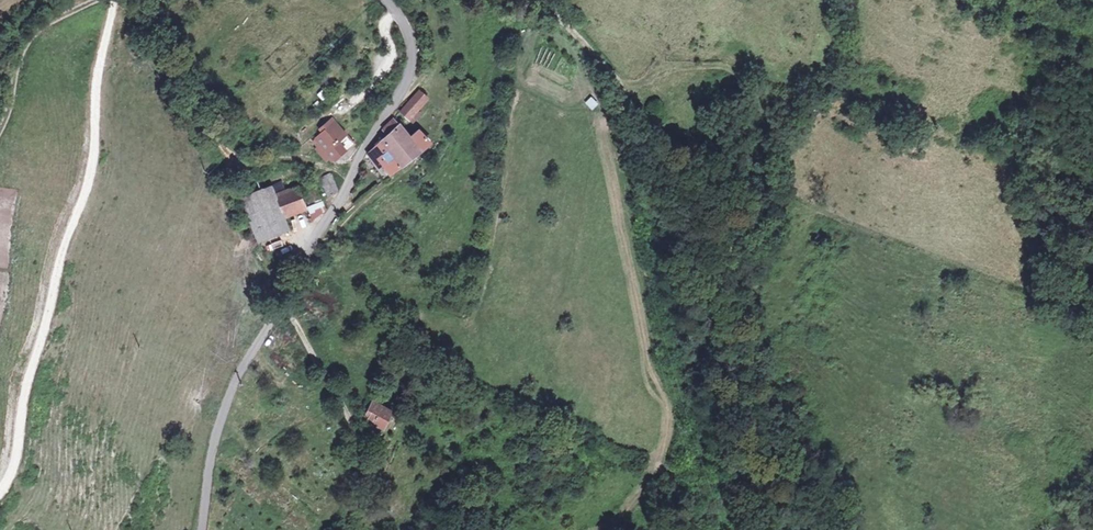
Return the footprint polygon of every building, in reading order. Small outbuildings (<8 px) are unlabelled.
[(341,4),(346,8),(352,10),(358,9),(363,5),(366,0),(340,0),(341,4)] [(401,113),(411,120),(428,98),(419,91),(401,113)] [(420,133),(411,141),(395,119),(385,128),(390,135),(382,141),(368,153),(379,167),(385,164),(393,174),(402,167),(415,156),(431,144),(420,133)] [(323,146),(330,154),(336,160),(347,152),(346,151),(353,145),(347,138),(348,138),(342,131),(341,131),(335,124),(318,140),(323,146)] [(327,158),(330,154),(323,146),(319,149),(327,158)] [(332,174),(322,178),(329,197),(335,193),(339,191),(332,174)] [(300,187),(309,208),(324,202),(314,178),(299,185),(300,187)] [(286,219),(309,208),(300,187),(276,197),(286,219)] [(291,230),(286,219),(276,197),(272,188),(240,201),(260,245),(263,244),(291,230)] [(366,419),(385,429),(393,412),(375,402),(366,419)]
